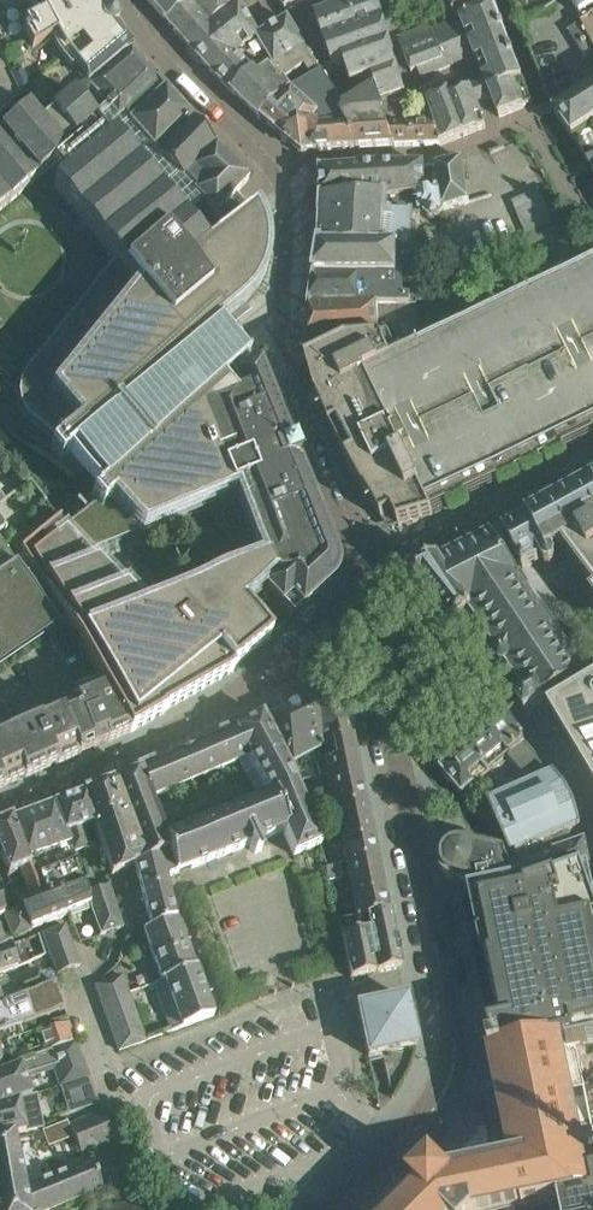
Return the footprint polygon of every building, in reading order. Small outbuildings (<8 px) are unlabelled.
[(27,99),(21,105),(27,112),(40,128),(86,89),(90,85),(89,84),(128,54),(113,34),(113,33),(114,33),(115,32),(116,31),(116,30),(116,29),(117,29),(117,28),(117,27),(117,26),(117,25),(117,24),(116,23),(116,22),(116,21),(115,20),(114,19),(113,19),(113,18),(112,18),(111,17),(110,17),(109,16),(108,16),(107,16),(106,16),(105,17),(104,17),(103,17),(103,18),(102,18),(92,0),(0,0),(0,54),(27,99)] [(166,19),(168,22),(192,2),(195,5),(202,0),(148,0),(166,19)] [(167,22),(171,27),(186,44),(228,12),(223,5),(220,0),(202,0),(195,5),(192,2),(168,22),(167,22)] [(285,11),(304,0),(279,0),(285,11)] [(372,78),(374,84),(375,89),(381,103),(389,100),(405,94),(402,85),(398,75),(395,70),(384,21),(377,0),(350,0),(352,5),(315,18),(331,65),(341,62),(350,85),(372,78)] [(454,17),(495,4),(493,0),(449,0),(454,17)] [(584,20),(592,14),(592,0),(570,0),(584,20)] [(236,52),(258,37),(240,3),(239,3),(228,12),(186,44),(212,73),(236,52)] [(421,76),(474,55),(479,66),(478,67),(479,68),(480,68),(499,116),(532,102),(495,4),(461,17),(430,29),(429,25),(398,38),(411,71),(418,68),(421,76)] [(584,20),(569,31),(585,56),(592,51),(592,14),(584,20)] [(273,64),(303,46),(288,20),(258,37),(270,58),(273,64)] [(270,58),(258,37),(236,52),(212,73),(231,93),(233,95),(255,71),(270,58)] [(261,118),(292,89),(321,74),(318,69),(313,60),(304,46),(303,46),(273,64),(270,58),(255,71),(233,95),(260,119),(261,118)] [(21,105),(27,99),(0,54),(0,124),(21,105)] [(144,158),(186,118),(128,54),(89,84),(90,85),(86,89),(144,158)] [(357,148),(357,147),(343,109),(321,74),(292,89),(261,118),(264,121),(277,131),(277,132),(300,152),(355,148),(357,148)] [(569,133),(592,118),(592,86),(555,111),(569,133)] [(176,225),(191,213),(172,191),(144,158),(86,89),(40,128),(27,112),(0,135),(0,210),(48,169),(59,181),(53,186),(114,259),(27,371),(22,380),(20,391),(22,402),(27,412),(35,420),(61,440),(53,448),(62,460),(76,449),(107,488),(93,499),(97,504),(67,525),(60,515),(20,547),(64,620),(101,685),(130,733),(164,713),(164,712),(233,671),(231,669),(270,637),(242,604),(262,586),(291,617),(329,583),(332,579),(333,575),(335,571),(335,567),(335,563),(334,559),(258,368),(252,370),(245,361),(248,359),(246,357),(243,359),(219,330),(222,327),(220,325),(217,327),(215,325),(238,306),(246,299),(252,291),(257,281),(261,272),(263,261),(264,251),(263,240),(261,230),(257,220),(253,211),(202,254),(176,225)] [(393,146),(388,127),(385,115),(381,103),(375,89),(343,109),(357,147),(393,146)] [(432,122),(436,144),(439,144),(462,135),(463,136),(464,136),(464,134),(485,126),(470,89),(450,97),(448,93),(426,101),(432,121),(432,122)] [(388,127),(393,146),(427,145),(436,144),(432,122),(424,122),(412,124),(409,107),(394,112),(389,100),(381,103),(385,115),(388,127)] [(192,125),(186,118),(144,158),(172,191),(212,146),(192,125)] [(247,179),(212,146),(172,191),(191,213),(200,223),(233,195),(247,179)] [(415,226),(411,221),(411,212),(424,211),(423,213),(427,216),(437,215),(440,210),(440,208),(468,201),(461,158),(438,164),(435,164),(439,190),(425,191),(322,199),(322,217),(320,246),(316,274),(395,275),(395,273),(395,248),(409,248),(415,241),(415,226)] [(321,170),(322,199),(425,191),(424,165),(382,166),(321,170)] [(442,253),(427,259),(435,279),(436,282),(452,276),(450,273),(442,253)] [(416,348),(405,353),(363,373),(365,378),(386,424),(393,437),(396,436),(402,447),(398,449),(401,454),(391,459),(393,462),(391,463),(406,493),(418,487),(432,515),(448,508),(448,510),(466,501),(466,500),(499,485),(499,486),(517,478),(517,476),(522,473),(523,475),(541,467),(540,464),(546,462),(547,464),(565,456),(564,454),(592,440),(592,263),(419,347),(418,347),(416,348)] [(310,306),(393,304),(415,303),(415,274),(395,273),(395,275),(316,274),(310,306)] [(415,303),(393,304),(310,306),(306,344),(396,334),(397,334),(416,332),(415,303)] [(313,386),(316,398),(317,398),(318,400),(365,378),(363,373),(405,353),(397,334),(396,334),(397,335),(306,345),(306,361),(313,386)] [(386,424),(365,378),(318,400),(317,398),(316,398),(329,425),(330,428),(330,427),(335,436),(339,446),(340,446),(347,459),(346,459),(363,488),(364,492),(365,491),(379,517),(380,516),(382,517),(383,517),(384,518),(392,514),(397,524),(396,524),(398,527),(432,517),(432,515),(418,487),(406,493),(391,463),(393,462),(391,459),(401,454),(398,449),(402,447),(396,436),(393,437),(386,424)] [(502,531),(504,535),(509,544),(522,567),(541,557),(544,562),(550,564),(554,562),(556,556),(552,550),(563,544),(592,586),(592,482),(502,531)] [(518,703),(516,705),(518,708),(520,707),(525,714),(534,708),(584,674),(501,549),(492,536),(439,563),(416,575),(414,580),(452,626),(453,625),(462,636),(477,623),(500,656),(498,658),(498,659),(497,660),(497,661),(497,662),(497,663),(498,665),(499,666),(500,667),(501,667),(502,668),(504,668),(505,668),(507,667),(526,698),(518,703)] [(0,538),(0,665),(58,624),(0,538)] [(130,733),(101,685),(72,698),(75,706),(93,749),(130,733)] [(549,712),(589,779),(592,785),(592,685),(592,686),(549,712)] [(319,692),(298,703),(322,749),(332,744),(334,754),(354,750),(348,723),(319,692)] [(291,764),(318,751),(322,749),(298,703),(268,718),(291,764)] [(19,781),(80,755),(93,749),(75,706),(60,713),(61,713),(40,722),(39,721),(7,735),(7,736),(0,738),(19,781)] [(444,768),(443,770),(462,793),(464,792),(476,782),(510,753),(524,741),(505,718),(507,717),(504,714),(493,723),(450,759),(452,762),(444,768)] [(133,866),(170,851),(166,837),(150,798),(179,787),(216,771),(236,763),(249,756),(276,743),(262,715),(236,731),(234,726),(218,733),(220,738),(178,756),(154,767),(152,762),(137,768),(140,773),(83,793),(93,823),(110,874),(133,867),(133,866)] [(19,781),(0,738),(0,739),(0,789),(19,781)] [(439,859),(439,861),(439,863),(439,865),(440,867),(440,868),(441,870),(442,872),(443,873),(444,875),(445,876),(446,877),(448,879),(449,880),(451,880),(453,881),(454,882),(469,886),(470,891),(507,883),(506,880),(528,875),(532,885),(589,865),(584,840),(573,844),(568,830),(580,825),(575,805),(567,790),(554,773),(524,741),(510,754),(511,755),(508,758),(523,775),(512,785),(516,790),(490,801),(488,802),(497,822),(501,831),(503,834),(509,850),(510,851),(511,853),(507,855),(506,852),(505,851),(498,849),(498,847),(499,845),(490,843),(490,845),(489,847),(479,844),(464,841),(463,840),(461,840),(459,840),(457,840),(455,841),(454,841),(452,842),(450,843),(449,844),(447,845),(446,846),(444,847),(443,849),(442,850),(441,852),(440,854),(440,856),(439,857),(439,859)] [(178,833),(166,837),(171,851),(178,873),(191,868),(207,862),(216,858),(226,854),(233,851),(250,845),(249,849),(254,853),(261,851),(262,844),(258,841),(262,840),(268,837),(282,832),(293,856),(296,854),(302,852),(312,848),(318,845),(320,844),(321,843),(309,816),(297,787),(295,783),(296,782),(292,775),(276,743),(249,756),(237,763),(258,801),(255,802),(247,805),(238,808),(231,811),(223,815),(216,817),(191,827),(184,830),(178,833)] [(365,804),(360,778),(354,750),(334,754),(335,760),(317,763),(320,777),(328,776),(335,810),(365,804)] [(83,793),(53,805),(64,834),(65,833),(69,843),(72,852),(88,847),(81,827),(93,823),(83,793)] [(338,865),(338,866),(376,857),(365,804),(335,810),(327,812),(329,825),(337,824),(346,864),(338,865)] [(13,820),(28,856),(36,874),(75,858),(72,852),(69,843),(65,833),(64,834),(53,805),(13,820)] [(8,822),(0,825),(0,859),(7,874),(19,870),(29,894),(20,897),(22,903),(31,900),(45,895),(36,874),(28,856),(24,858),(8,822)] [(166,878),(178,873),(170,851),(133,866),(133,867),(151,928),(175,920),(176,919),(166,878)] [(387,911),(376,857),(338,866),(326,868),(329,882),(349,878),(357,917),(387,911)] [(45,895),(31,900),(22,903),(23,906),(30,928),(89,907),(85,893),(81,882),(83,881),(75,858),(36,874),(45,895)] [(469,891),(497,1025),(489,1027),(493,1044),(558,1030),(561,1044),(592,1038),(592,885),(589,865),(528,887),(527,879),(507,883),(469,891)] [(107,886),(85,893),(89,907),(99,935),(122,927),(107,886)] [(30,928),(23,906),(3,913),(11,936),(30,929),(30,928)] [(389,911),(387,911),(357,917),(338,922),(349,978),(401,967),(389,911)] [(142,931),(161,980),(192,968),(175,920),(151,928),(142,931)] [(37,935),(44,955),(48,953),(55,975),(79,967),(65,926),(37,935)] [(11,970),(11,969),(17,967),(9,945),(4,947),(0,948),(0,974),(11,970)] [(153,984),(169,1029),(170,1032),(213,1016),(195,967),(192,968),(161,980),(162,981),(153,984)] [(53,983),(50,976),(42,980),(38,971),(14,980),(16,986),(9,989),(0,993),(0,1005),(53,983)] [(95,986),(101,1003),(128,993),(122,976),(95,986)] [(0,1005),(0,1032),(19,1025),(23,1034),(39,1028),(36,1019),(63,1009),(53,983),(0,1005)] [(107,1019),(134,1009),(128,993),(101,1003),(107,1019)] [(415,1046),(405,998),(357,1008),(367,1056),(415,1046)] [(112,1034),(139,1024),(134,1009),(107,1019),(112,1034)] [(19,1025),(0,1032),(0,1072),(33,1060),(32,1057),(74,1041),(68,1023),(34,1035),(38,1048),(10,1059),(4,1040),(23,1034),(19,1025)] [(146,1041),(145,1038),(139,1024),(112,1034),(119,1051),(146,1041)] [(386,1209),(499,1209),(522,1205),(523,1208),(544,1203),(558,1200),(592,1193),(586,1163),(577,1122),(561,1044),(558,1030),(493,1044),(489,1044),(503,1112),(513,1160),(444,1175),(434,1165),(433,1163),(420,1176),(386,1209)] [(31,1096),(25,1077),(53,1067),(59,1086),(74,1081),(88,1076),(74,1041),(32,1057),(33,1060),(0,1072),(0,1106),(31,1096)] [(100,1103),(88,1076),(74,1081),(84,1109),(100,1103)] [(0,1106),(0,1139),(13,1135),(24,1133),(36,1130),(29,1097),(31,1096),(0,1106)] [(115,1140),(103,1110),(69,1125),(81,1154),(115,1140)] [(0,1139),(0,1209),(51,1209),(101,1189),(91,1160),(24,1188),(13,1135),(0,1139)] [(586,1163),(592,1193),(558,1200),(560,1209),(592,1209),(592,1161),(586,1163)] [(131,1203),(132,1209),(148,1209),(147,1201),(131,1203)]
